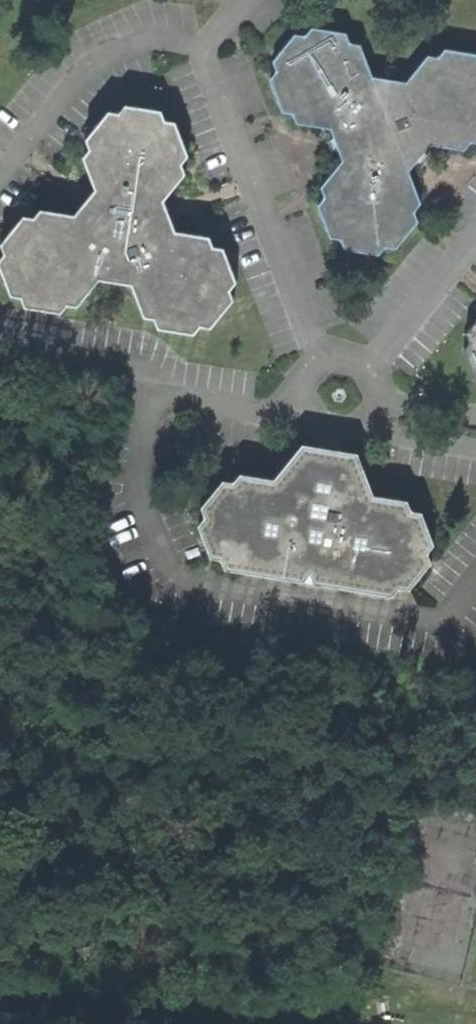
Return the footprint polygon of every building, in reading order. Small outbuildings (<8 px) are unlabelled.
[(345,248),(380,253),(387,246),(397,247),(419,221),(416,211),(422,203),(410,170),(419,159),(432,144),(464,149),(471,142),(475,142),(475,54),(444,49),(438,56),(428,55),(406,82),(374,77),(361,44),(351,42),(347,33),(312,27),(305,34),(295,34),(273,60),(276,70),(269,78),(283,111),(292,112),(296,122),(329,127),(341,159),(321,186),(323,196),(319,204),(332,237),(341,239),(345,248)] [(201,324),(212,326),(235,298),(231,288),(238,281),(224,247),(215,245),(211,235),(177,230),(171,214),(165,199),(185,172),(183,163),(189,154),(176,121),(165,119),(162,109),(126,103),(120,112),(109,110),(86,139),(90,148),(83,155),(96,188),(75,213),(41,208),(34,217),(25,215),(2,244),(4,253),(0,260),(0,265),(12,295),(22,296),(25,305),(61,312),(68,304),(78,306),(100,279),(132,284),(145,315),(155,317),(159,327),(195,332),(201,324)] [(467,332),(470,342),(464,349),(475,381),(475,322),(467,332)] [(392,595),(398,587),(411,588),(432,561),(429,552),(435,543),(423,511),(414,509),(409,500),(375,494),(359,451),(331,447),(303,442),(274,477),(241,472),(234,478),(223,478),(201,505),(205,514),(199,524),(211,555),(221,558),(226,566),(392,595)]
